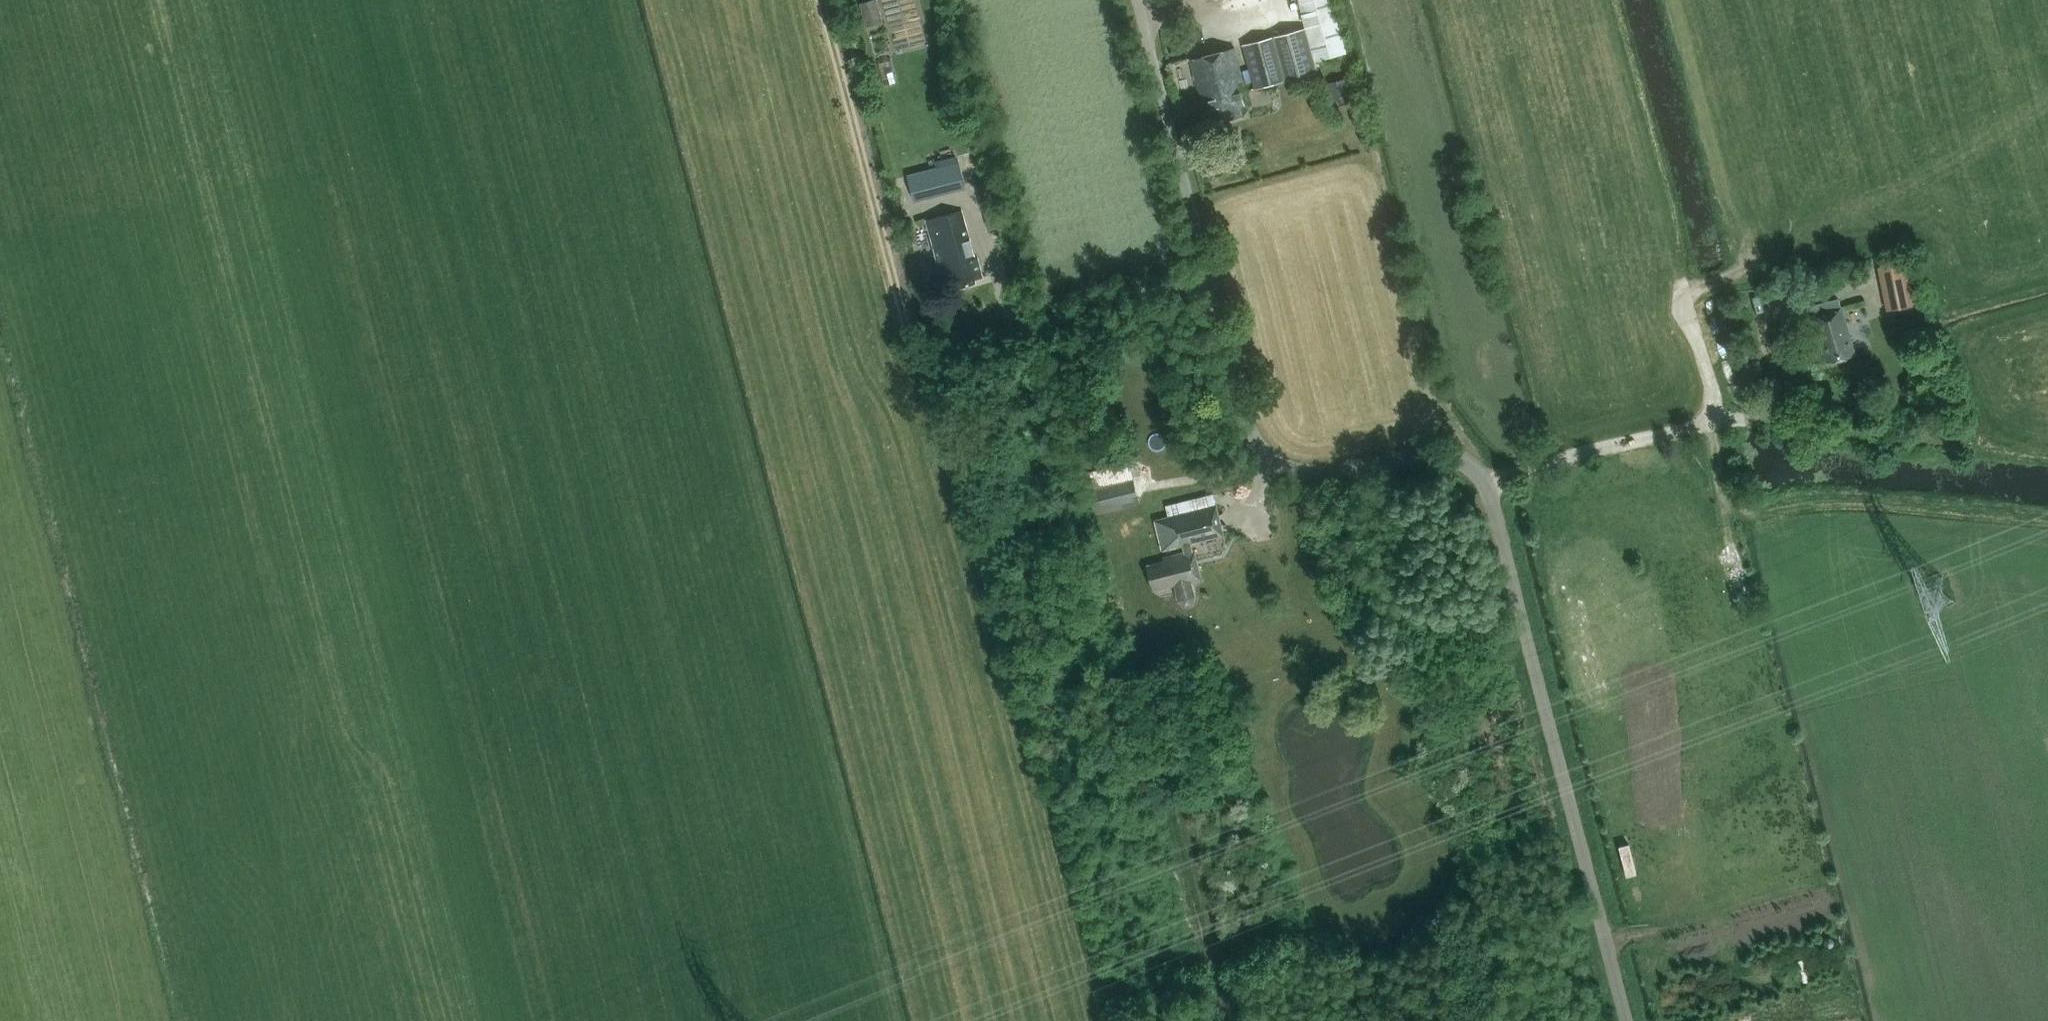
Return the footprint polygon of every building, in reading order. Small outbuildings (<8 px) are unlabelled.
[(867,24),(884,21),(881,0),(862,0),(867,24)] [(1306,27),(1242,43),(1254,89),(1320,72),(1317,60),(1345,53),(1332,0),(1299,0),(1306,27)] [(1242,91),(1246,90),(1235,47),(1191,58),(1202,101),(1207,100),(1213,122),(1243,114),(1241,104),(1245,103),(1242,91)] [(1334,99),(1357,93),(1352,76),(1329,82),(1334,99)] [(906,175),(913,201),(966,188),(959,162),(906,175)] [(928,219),(933,240),(940,266),(934,267),(937,279),(944,277),(947,289),(976,282),(975,279),(982,277),(978,259),(975,259),(968,231),(962,210),(928,219)] [(1913,305),(1905,261),(1881,266),(1890,310),(1913,305)] [(1826,362),(1854,355),(1842,309),(1815,316),(1826,362)] [(1134,475),(1089,486),(1095,515),(1141,504),(1134,475)] [(1193,550),(1191,542),(1224,534),(1217,504),(1171,516),(1178,545),(1185,544),(1187,552),(1164,557),(1165,562),(1149,566),(1154,587),(1176,582),(1178,591),(1180,599),(1185,606),(1194,605),(1196,595),(1194,587),(1193,583),(1203,580),(1195,549),(1193,550)]
